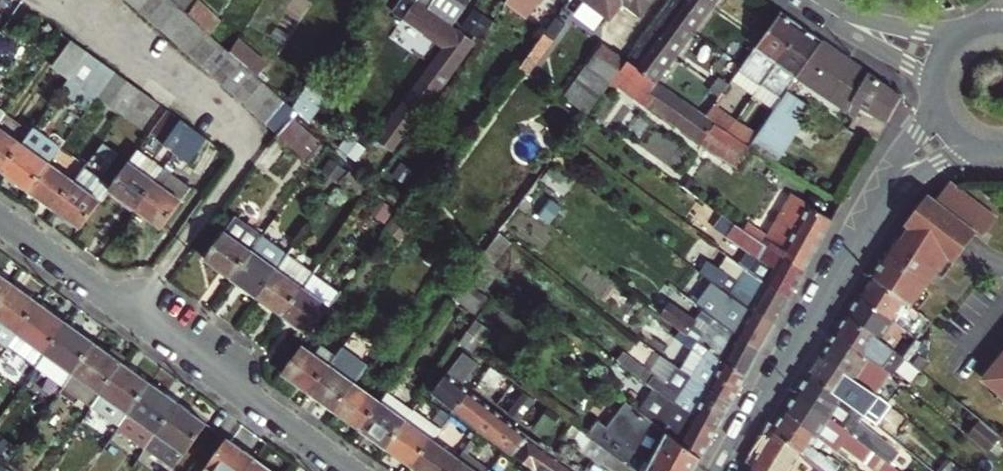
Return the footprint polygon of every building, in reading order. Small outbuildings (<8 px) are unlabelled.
[(128,2),(138,11),(147,0),(129,0),(128,2)] [(138,11),(148,20),(166,0),(147,0),(138,11)] [(148,20),(159,29),(178,8),(169,0),(166,0),(148,20)] [(189,16),(199,0),(200,0),(171,0),(189,16)] [(195,23),(200,28),(211,37),(212,36),(224,22),(199,0),(189,16),(189,17),(195,23)] [(417,3),(439,19),(452,28),(454,25),(469,4),(464,0),(419,0),(417,3)] [(506,5),(527,20),(542,0),(509,0),(506,5)] [(613,20),(626,3),(642,14),(652,0),(585,0),(613,20)] [(666,8),(696,31),(715,6),(707,0),(673,0),(666,8)] [(405,18),(444,49),(396,114),(412,125),(414,123),(415,124),(473,44),(452,28),(439,19),(417,3),(405,18)] [(178,8),(159,29),(170,39),(189,17),(178,8)] [(666,8),(646,36),(654,42),(656,40),(678,56),(696,31),(666,8)] [(778,63),(803,28),(783,13),(768,34),(763,40),(759,46),(736,78),(757,93),(764,83),(772,72),(774,74),(781,65),(778,63)] [(189,17),(170,39),(181,49),(200,28),(195,23),(189,17)] [(569,24),(560,18),(538,48),(547,54),(569,24)] [(200,28),(181,49),(186,54),(192,58),(211,37),(200,28)] [(759,28),(755,34),(763,40),(768,34),(759,28)] [(789,91),(801,75),(823,41),(803,28),(778,63),(781,65),(774,74),(772,72),(764,83),(785,96),(789,91)] [(755,34),(750,41),(759,46),(763,40),(755,34)] [(654,42),(646,36),(628,61),(627,62),(629,64),(658,83),(678,56),(656,40),(654,42)] [(211,37),(192,58),(202,67),(221,46),(211,37)] [(823,41),(801,75),(859,115),(865,107),(890,121),(904,97),(823,41)] [(261,60),(240,42),(232,56),(242,66),(252,74),(261,60)] [(53,70),(70,82),(89,55),(72,43),(53,70)] [(605,45),(568,95),(590,111),(612,81),(614,83),(629,64),(627,62),(628,61),(605,45)] [(221,46),(202,67),(213,76),(231,55),(221,46)] [(531,76),(535,70),(547,54),(538,48),(522,70),(531,76)] [(70,82),(61,94),(76,104),(84,92),(95,100),(97,98),(114,73),(89,55),(70,82)] [(231,55),(213,76),(224,86),(242,66),(232,56),(231,55)] [(270,69),(261,60),(252,74),(253,75),(262,83),(270,69)] [(629,64),(614,83),(741,169),(755,149),(749,145),(729,132),(708,117),(658,83),(629,64)] [(242,66),(224,86),(234,96),(253,75),(252,74),(242,66)] [(97,98),(111,108),(128,83),(114,73),(97,98)] [(253,75),(234,96),(245,105),(264,84),(262,83),(253,75)] [(731,84),(722,78),(718,84),(727,90),(729,88),(731,84)] [(128,83),(111,108),(124,117),(141,92),(128,83)] [(245,105),(256,115),(275,94),(264,84),(245,105)] [(727,90),(718,84),(714,90),(722,97),(727,90)] [(739,95),(729,88),(727,90),(722,97),(715,106),(726,113),(739,95)] [(808,105),(789,91),(785,96),(749,145),(755,149),(776,162),(802,125),(796,121),(808,105)] [(141,92),(124,117),(142,130),(160,106),(141,92)] [(275,94),(256,115),(267,124),(285,103),(275,94)] [(285,103),(267,124),(279,135),(293,119),(295,117),(297,114),(285,103)] [(715,106),(708,117),(729,132),(737,121),(726,113),(715,106)] [(396,114),(377,139),(394,152),(415,124),(414,123),(412,125),(396,114)] [(0,125),(0,172),(4,175),(32,136),(6,117),(0,125)] [(279,135),(277,137),(306,164),(322,146),(293,119),(279,135)] [(164,146),(177,156),(195,131),(181,121),(164,146)] [(32,136),(4,175),(29,193),(49,165),(60,149),(35,131),(32,136)] [(195,131),(177,156),(190,165),(208,140),(195,131)] [(109,193),(137,212),(142,205),(166,171),(138,152),(112,189),(109,193)] [(49,165),(29,193),(56,212),(76,184),(49,165)] [(76,184),(56,212),(82,230),(109,193),(112,189),(86,170),(76,184)] [(142,205),(137,212),(162,230),(192,190),(166,171),(142,205)] [(369,186),(351,174),(345,182),(362,195),(369,186)] [(891,251),(875,277),(912,307),(940,273),(946,278),(979,237),(985,242),(1001,222),(955,184),(939,203),(943,205),(919,234),(900,258),(891,251)] [(701,199),(687,189),(680,198),(694,209),(701,199)] [(750,225),(746,231),(758,239),(806,272),(824,239),(834,222),(802,204),(804,200),(795,195),(770,237),(750,225)] [(741,267),(747,272),(761,283),(791,299),(806,272),(758,239),(746,231),(701,199),(694,209),(687,218),(705,231),(709,224),(740,246),(745,240),(753,246),(741,267)] [(205,260),(232,280),(245,263),(263,237),(236,218),(205,260)] [(908,225),(891,251),(900,258),(919,234),(908,225)] [(232,280),(258,299),(289,256),(263,237),(245,263),(232,280)] [(436,259),(423,248),(415,258),(428,269),(436,259)] [(289,256),(258,299),(283,317),(310,279),(303,273),(306,269),(289,256)] [(701,273),(716,284),(748,307),(777,324),(791,299),(761,283),(747,272),(740,282),(709,262),(701,273)] [(310,279),(283,317),(310,337),(341,294),(314,274),(310,279)] [(12,285),(0,277),(0,302),(12,285)] [(912,307),(875,277),(862,296),(917,341),(923,334),(912,325),(921,315),(912,307)] [(743,327),(738,337),(763,351),(777,324),(748,307),(716,284),(706,298),(743,327)] [(18,335),(40,306),(12,285),(0,302),(0,322),(18,335)] [(489,299),(471,286),(460,302),(478,315),(489,299)] [(849,316),(904,359),(919,371),(928,360),(912,347),(917,341),(862,296),(849,316)] [(713,308),(708,303),(704,308),(710,312),(713,308)] [(40,306),(18,335),(10,347),(37,368),(68,325),(40,306)] [(716,359),(748,377),(755,364),(763,351),(738,337),(731,349),(716,338),(712,342),(704,336),(707,330),(703,327),(707,322),(693,312),(685,322),(677,316),(671,324),(673,326),(716,359)] [(921,315),(912,325),(923,334),(932,323),(921,315)] [(904,359),(849,316),(837,335),(888,374),(890,376),(904,359)] [(68,325),(37,368),(65,388),(96,346),(68,325)] [(694,381),(700,384),(734,403),(748,377),(716,359),(673,326),(666,335),(691,355),(697,347),(699,349),(696,353),(708,362),(694,381)] [(888,374),(837,335),(826,352),(876,392),(888,374)] [(463,345),(454,357),(482,376),(490,365),(463,345)] [(93,408),(102,396),(124,366),(111,356),(96,346),(65,388),(93,408)] [(303,346),(283,374),(310,393),(337,357),(321,346),(315,355),(303,346)] [(111,356),(124,366),(128,360),(115,350),(111,356)] [(876,392),(826,352),(812,374),(861,413),(876,392)] [(982,379),(1002,395),(1002,353),(982,379)] [(310,393),(336,412),(356,384),(344,376),(350,366),(337,357),(310,393)] [(128,360),(124,366),(138,375),(142,370),(128,360)] [(506,385),(510,388),(514,383),(490,365),(482,376),(481,377),(501,392),(506,385)] [(124,366),(102,396),(130,415),(151,385),(138,375),(124,366)] [(667,399),(677,407),(681,401),(670,393),(672,390),(650,373),(643,381),(667,399)] [(812,374),(799,395),(831,420),(832,418),(855,438),(877,456),(886,443),(860,422),(865,415),(861,413),(812,374)] [(456,409),(470,392),(448,375),(434,392),(456,409)] [(511,397),(529,410),(537,400),(514,383),(510,388),(514,392),(511,397)] [(356,384),(336,412),(361,431),(382,403),(356,384)] [(700,384),(685,412),(719,431),(734,403),(700,384)] [(120,427),(149,448),(180,405),(151,385),(130,415),(120,427)] [(470,392),(456,409),(479,427),(493,409),(470,392)] [(382,403),(361,431),(388,450),(415,412),(389,393),(382,403)] [(831,420),(799,395),(787,412),(831,447),(840,435),(851,444),(855,438),(832,418),(831,420)] [(884,399),(880,395),(874,402),(879,406),(884,399)] [(669,435),(702,461),(709,447),(719,431),(685,412),(677,407),(667,399),(664,403),(672,409),(666,417),(686,431),(682,438),(673,431),(669,435)] [(557,415),(538,402),(530,413),(549,426),(557,415)] [(628,402),(608,429),(599,422),(588,436),(593,440),(611,453),(635,470),(696,470),(702,461),(669,435),(628,402)] [(180,405),(149,448),(177,468),(208,426),(180,405)] [(493,409),(479,427),(501,444),(516,426),(493,409)] [(415,412),(388,450),(413,468),(433,440),(441,429),(416,411),(415,412)] [(831,447),(787,412),(777,428),(774,432),(823,470),(837,470),(836,470),(841,463),(832,455),(835,450),(831,447)] [(979,419),(969,432),(989,449),(999,436),(979,419)] [(528,462),(541,445),(516,426),(501,444),(515,455),(516,454),(528,462)] [(588,436),(574,426),(565,438),(584,452),(593,440),(588,436)] [(759,470),(823,470),(774,432),(753,466),(759,470)] [(969,432),(966,436),(986,452),(989,449),(969,432)] [(229,440),(206,470),(251,470),(258,461),(229,440)] [(417,470),(450,470),(459,458),(433,440),(413,468),(417,470)] [(611,453),(593,440),(584,452),(596,462),(601,465),(611,453)] [(541,445),(528,462),(539,470),(579,470),(541,445)] [(450,470),(490,470),(464,451),(459,458),(450,470)] [(0,461),(0,470),(12,470),(0,461)] [(258,461),(251,470),(271,470),(258,461)] [(48,470),(59,470),(61,468),(54,462),(48,470)] [(945,470),(963,470),(952,462),(945,470)]
